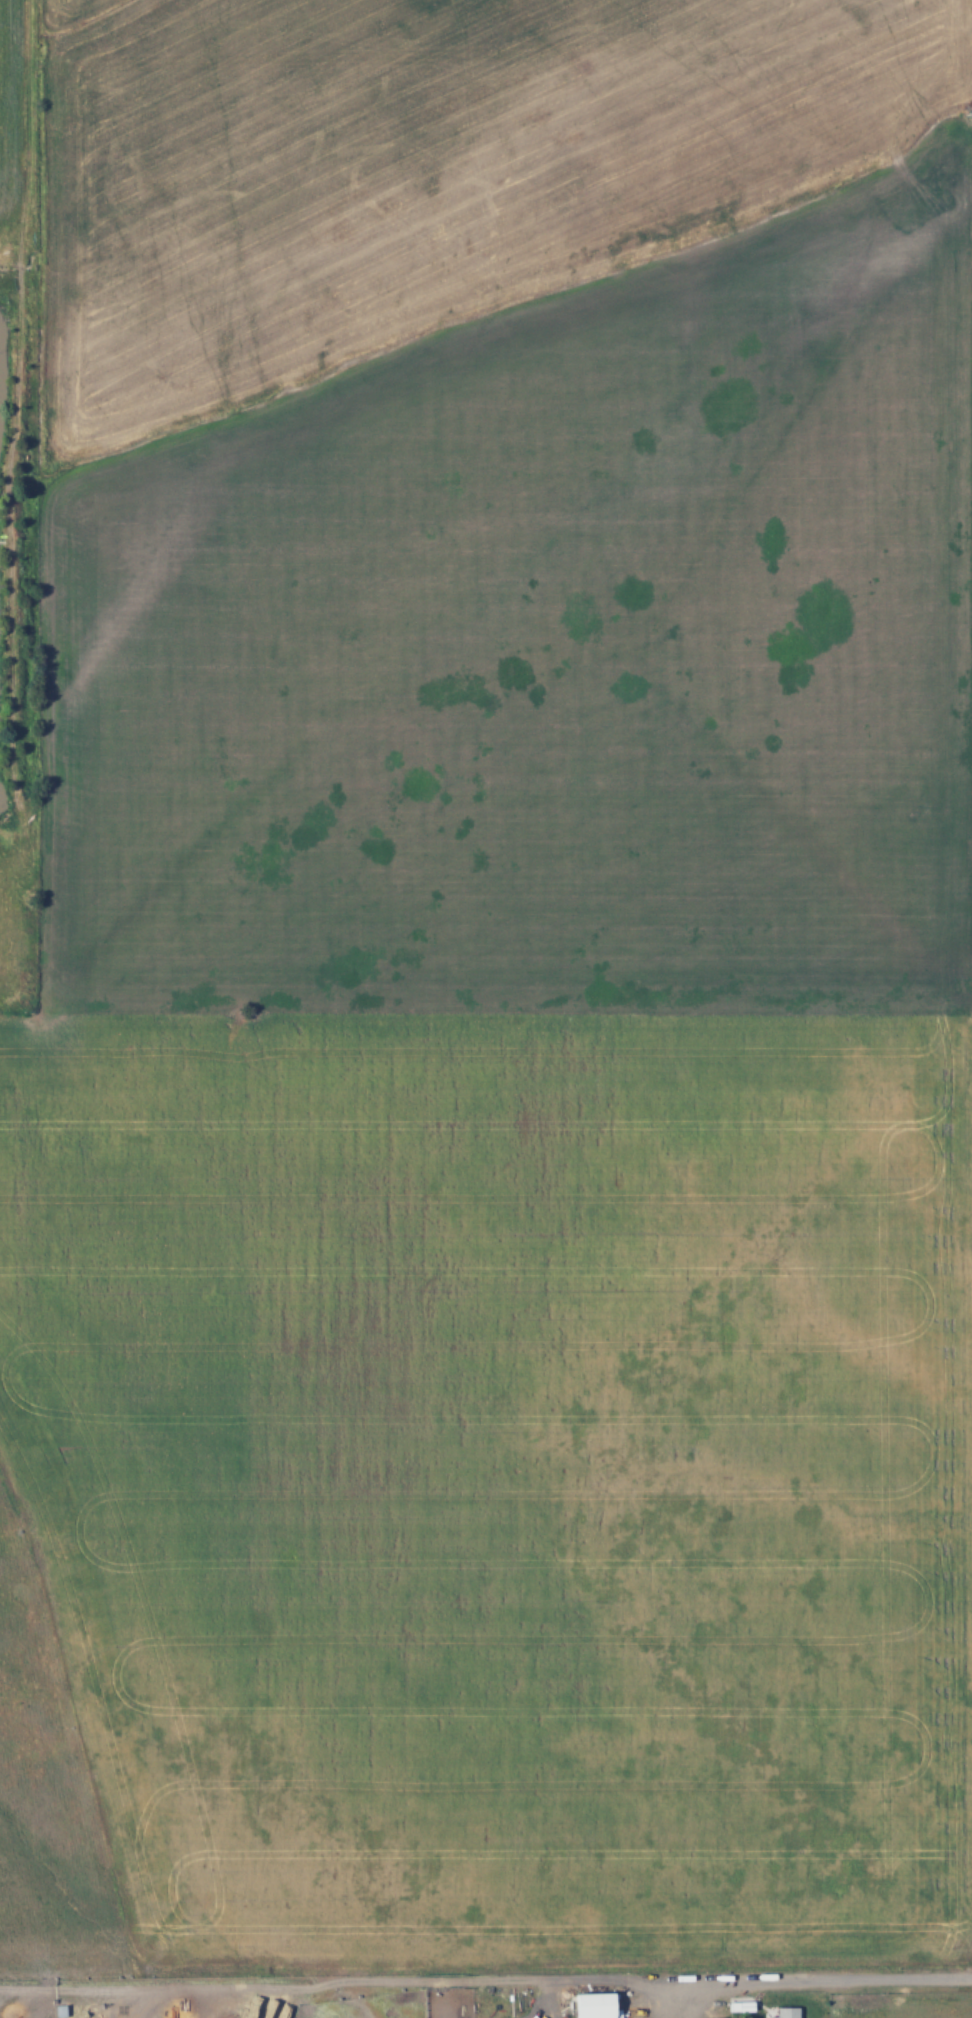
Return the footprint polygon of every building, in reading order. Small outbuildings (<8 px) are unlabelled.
[(574,2017),(621,2017),(620,2008),(613,2008),(613,1992),(573,1993),(574,2017)] [(798,2006),(776,2006),(776,2015),(767,2014),(767,2017),(798,2017),(798,2006)]
